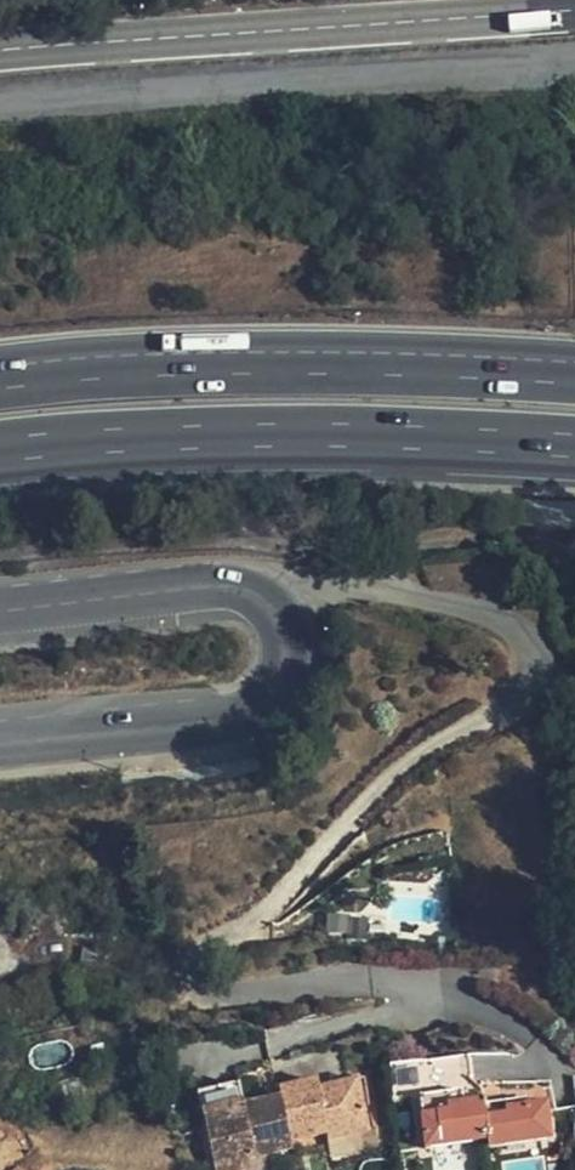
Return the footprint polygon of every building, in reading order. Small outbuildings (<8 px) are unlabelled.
[(306,1080),(346,1072),(343,1057),(303,1066),(306,1080)] [(355,1118),(346,1072),(306,1080),(303,1066),(302,1062),(264,1069),(267,1081),(228,1089),(230,1096),(189,1105),(198,1149),(228,1143),(277,1133),(276,1125),(315,1117),(317,1126),(355,1118)] [(399,1093),(466,1083),(464,1071),(397,1080),(399,1093)] [(230,1096),(228,1089),(227,1081),(186,1090),(189,1105),(230,1096)] [(469,1105),(467,1088),(466,1083),(399,1093),(406,1139),(472,1130),(474,1138),(535,1130),(531,1096),(509,1099),(469,1105)] [(507,1083),(467,1088),(469,1105),(509,1099),(507,1083)] [(228,1143),(198,1149),(200,1162),(230,1156),(228,1143)]
